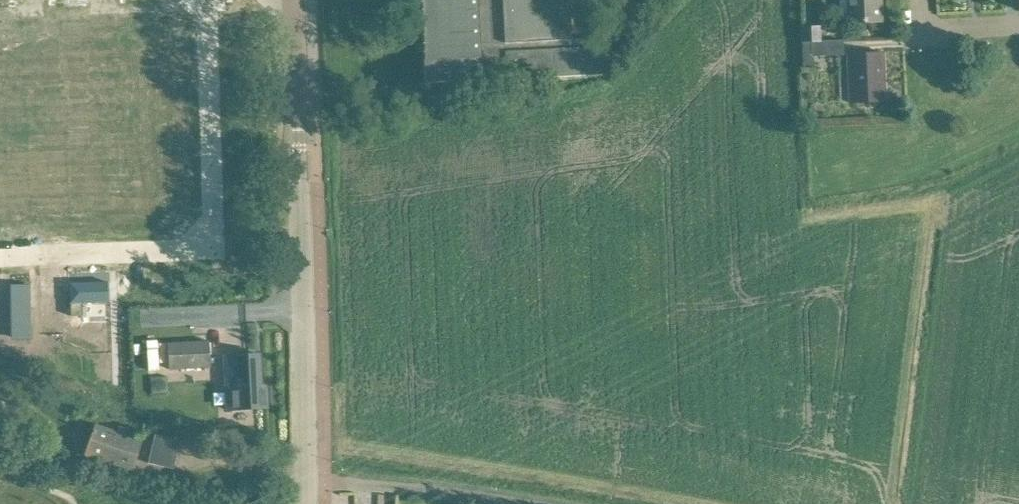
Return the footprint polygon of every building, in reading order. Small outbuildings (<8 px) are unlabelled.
[(425,83),(464,81),(464,86),(469,86),(468,81),(506,79),(507,79),(613,74),(612,38),(570,40),(570,26),(581,26),(579,0),(420,0),(425,83)] [(853,22),(881,21),(880,0),(852,0),(853,22)] [(802,42),(812,41),(819,41),(819,27),(801,28),(802,42)] [(812,41),(813,57),(846,55),(845,40),(819,41),(812,41)] [(813,65),(813,57),(812,41),(802,42),(803,66),(813,65)] [(878,53),(858,54),(851,55),(853,102),(885,101),(884,84),(879,84),(878,53)] [(154,105),(143,106),(143,118),(154,117),(154,105)] [(143,106),(132,106),(132,118),(143,118),(143,106)] [(0,108),(0,120),(10,119),(10,107),(0,108)] [(71,108),(60,108),(60,120),(71,120),(71,108)] [(82,108),(71,108),(71,120),(82,120),(82,108)] [(244,115),(244,127),(256,126),(255,114),(244,115)] [(112,135),(100,135),(101,146),(113,146),(112,135)] [(74,142),(63,142),(63,154),(74,154),(74,142)] [(85,142),(74,142),(74,154),(85,153),(85,142)] [(33,143),(22,143),(23,155),(34,155),(33,143)] [(44,143),(33,143),(34,155),(45,155),(44,143)] [(114,174),(102,175),(102,186),(114,185),(114,174)] [(114,185),(102,186),(102,197),(114,196),(114,185)] [(108,282),(70,283),(71,316),(83,316),(82,303),(109,302),(108,282)] [(30,284),(11,285),(11,318),(12,318),(12,337),(30,337),(30,339),(31,339),(30,284)] [(202,326),(154,329),(156,365),(204,363),(202,326)] [(236,357),(224,357),(227,410),(267,408),(266,388),(261,388),(260,355),(236,356),(236,357)] [(68,361),(64,372),(73,376),(77,365),(68,361)] [(143,441),(94,424),(83,455),(132,472),(143,441)] [(180,441),(154,436),(148,463),(174,469),(180,441)]
